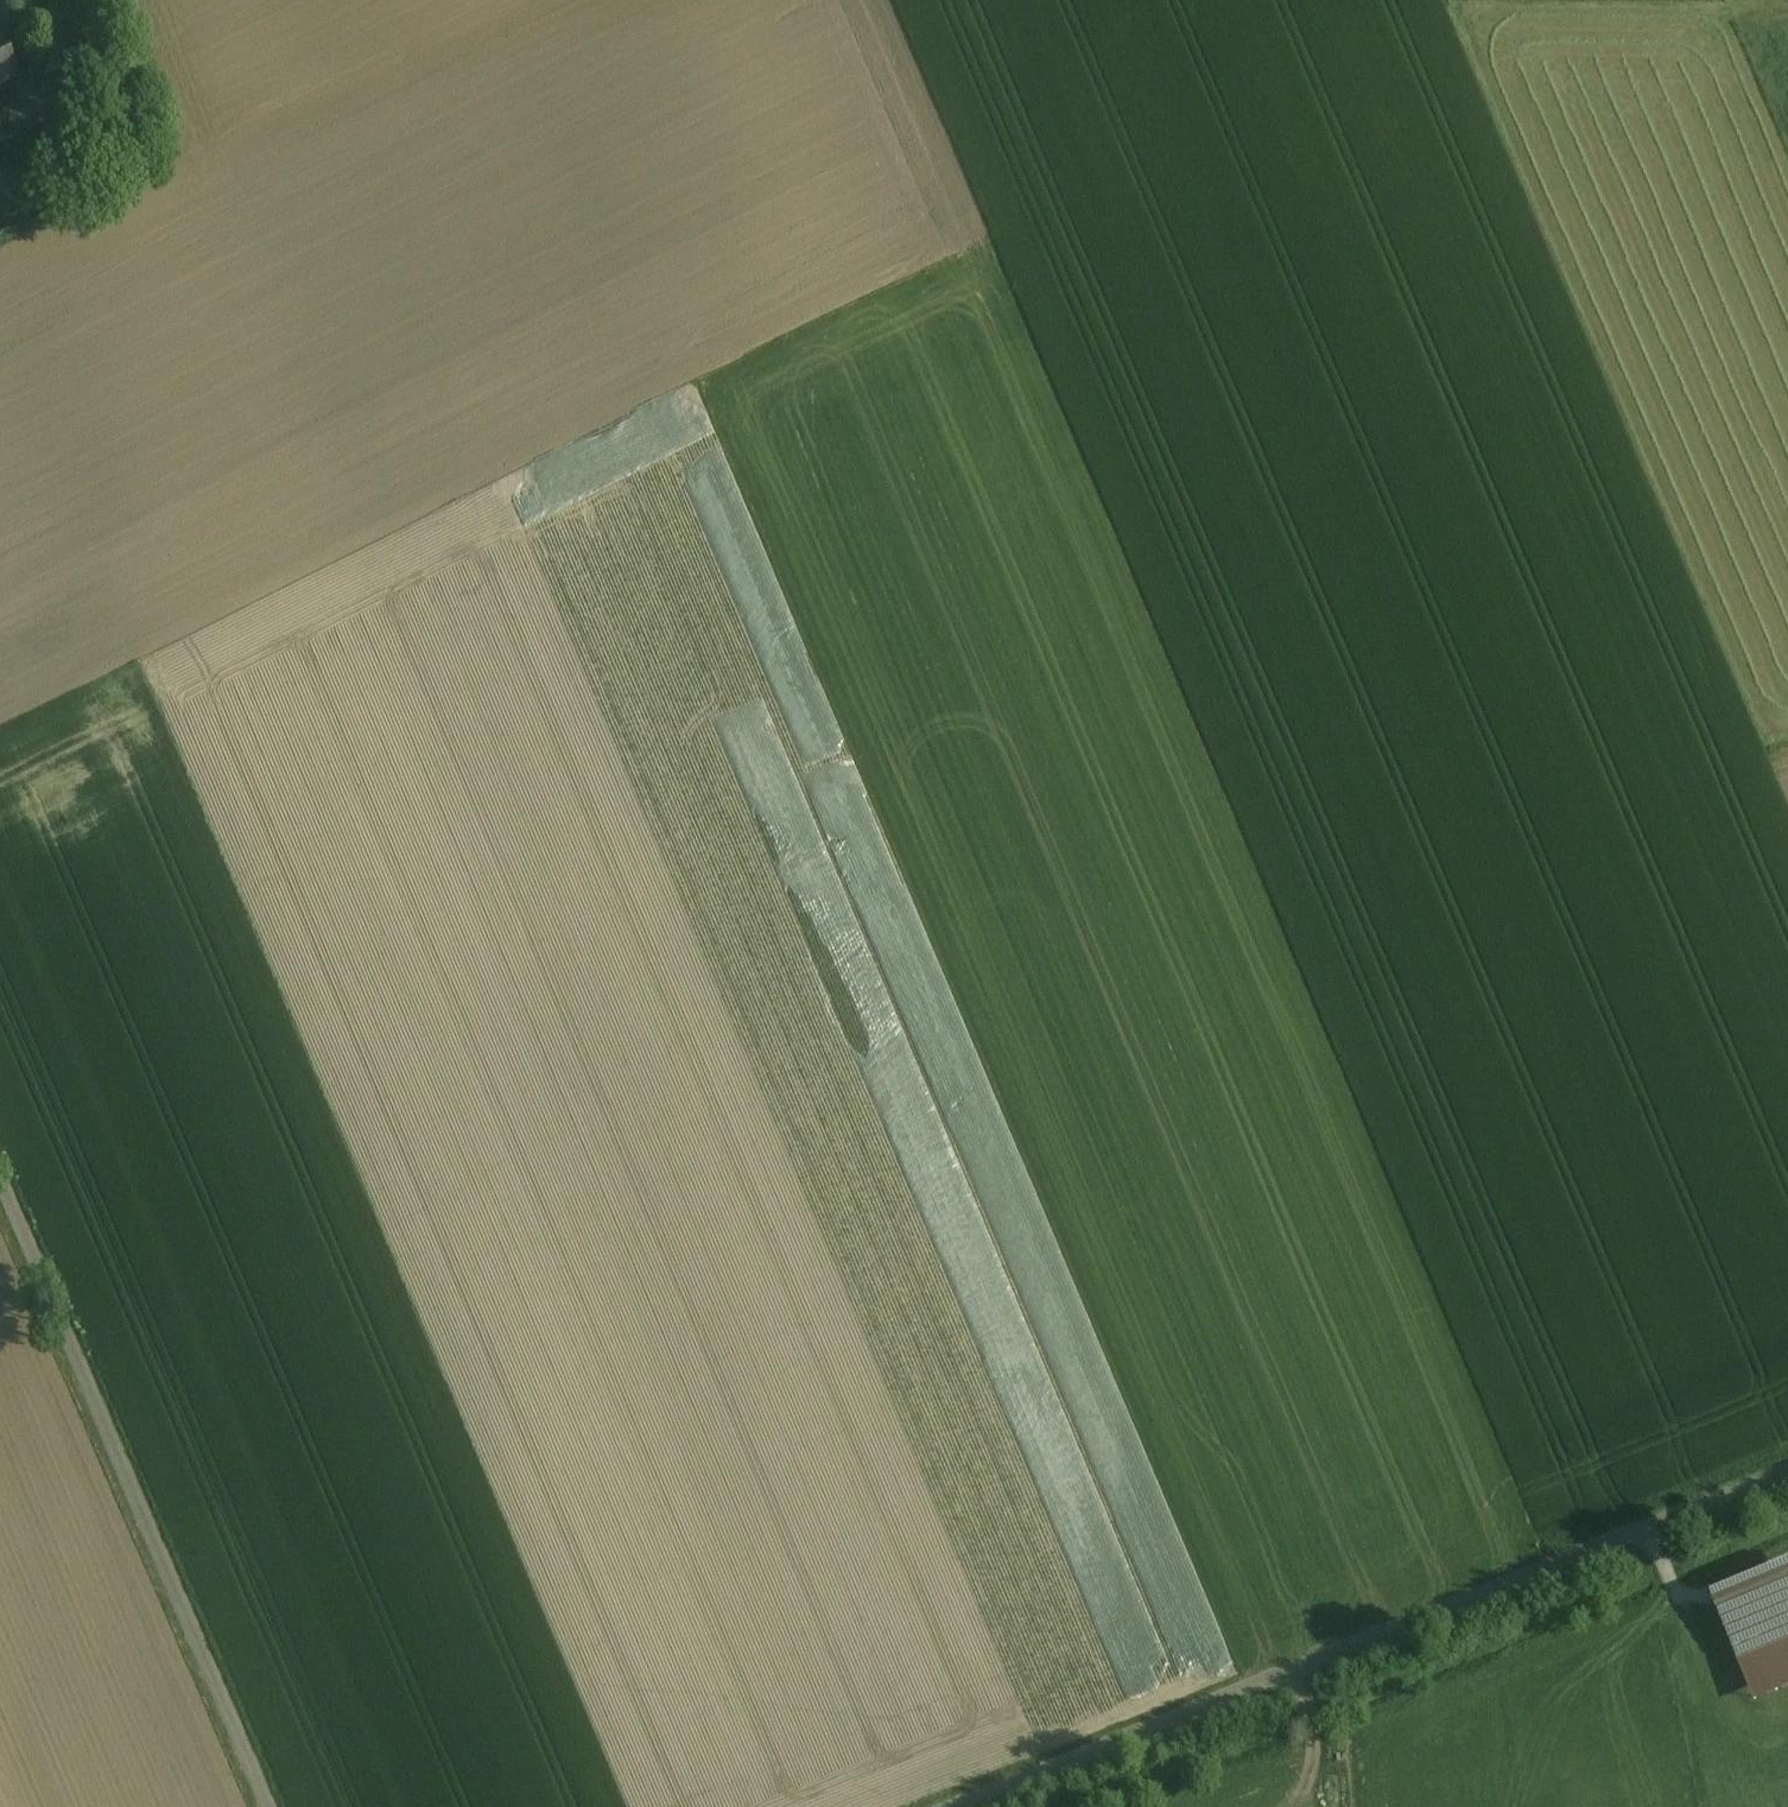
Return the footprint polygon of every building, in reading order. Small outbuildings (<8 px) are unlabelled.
[(17,80),(0,46),(0,88),(17,80)] [(13,146),(13,143),(0,117),(0,152),(13,146)] [(1782,1583),(1783,1583),(1716,1611),(1732,1649),(1738,1663),(1787,1643),(1787,1580),(1782,1583)]
